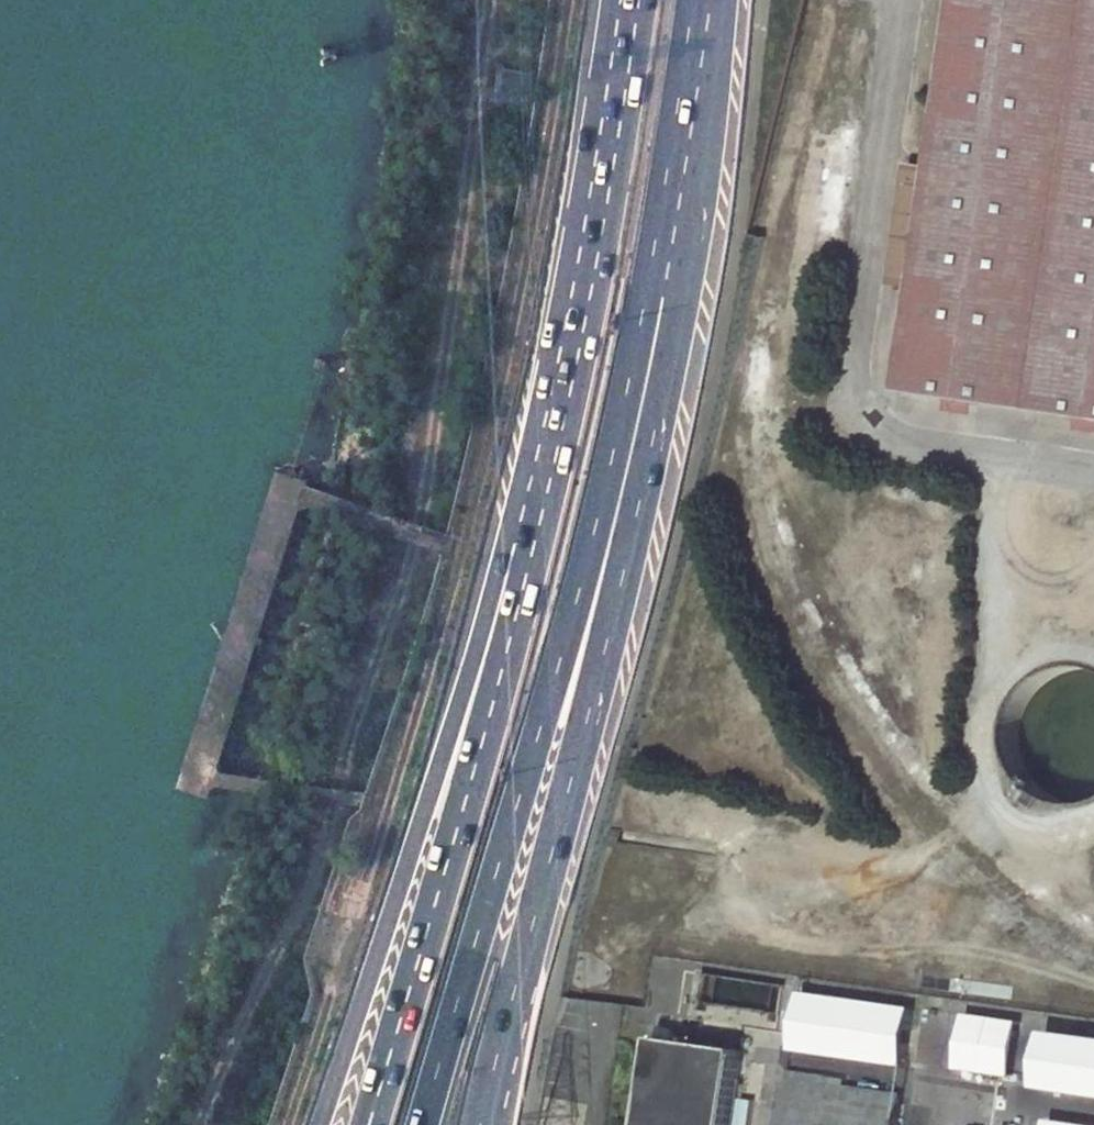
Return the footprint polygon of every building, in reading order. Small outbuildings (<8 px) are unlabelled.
[(917,159),(900,278),(885,380),(1093,407),(1093,0),(939,0),(917,159)] [(917,159),(895,156),(878,277),(900,278),(917,159)] [(916,1011),(810,995),(803,1046),(910,1061),(916,1011)] [(1093,1091),(1093,1043),(1049,1038),(1047,1055),(1007,1048),(1004,1079),(1093,1091)] [(746,1053),(665,1040),(652,1124),(734,1124),(746,1053)] [(904,1098),(796,1081),(790,1124),(900,1124),(904,1098)] [(1047,1117),(1046,1124),(1093,1124),(1093,1123),(1047,1117)]
